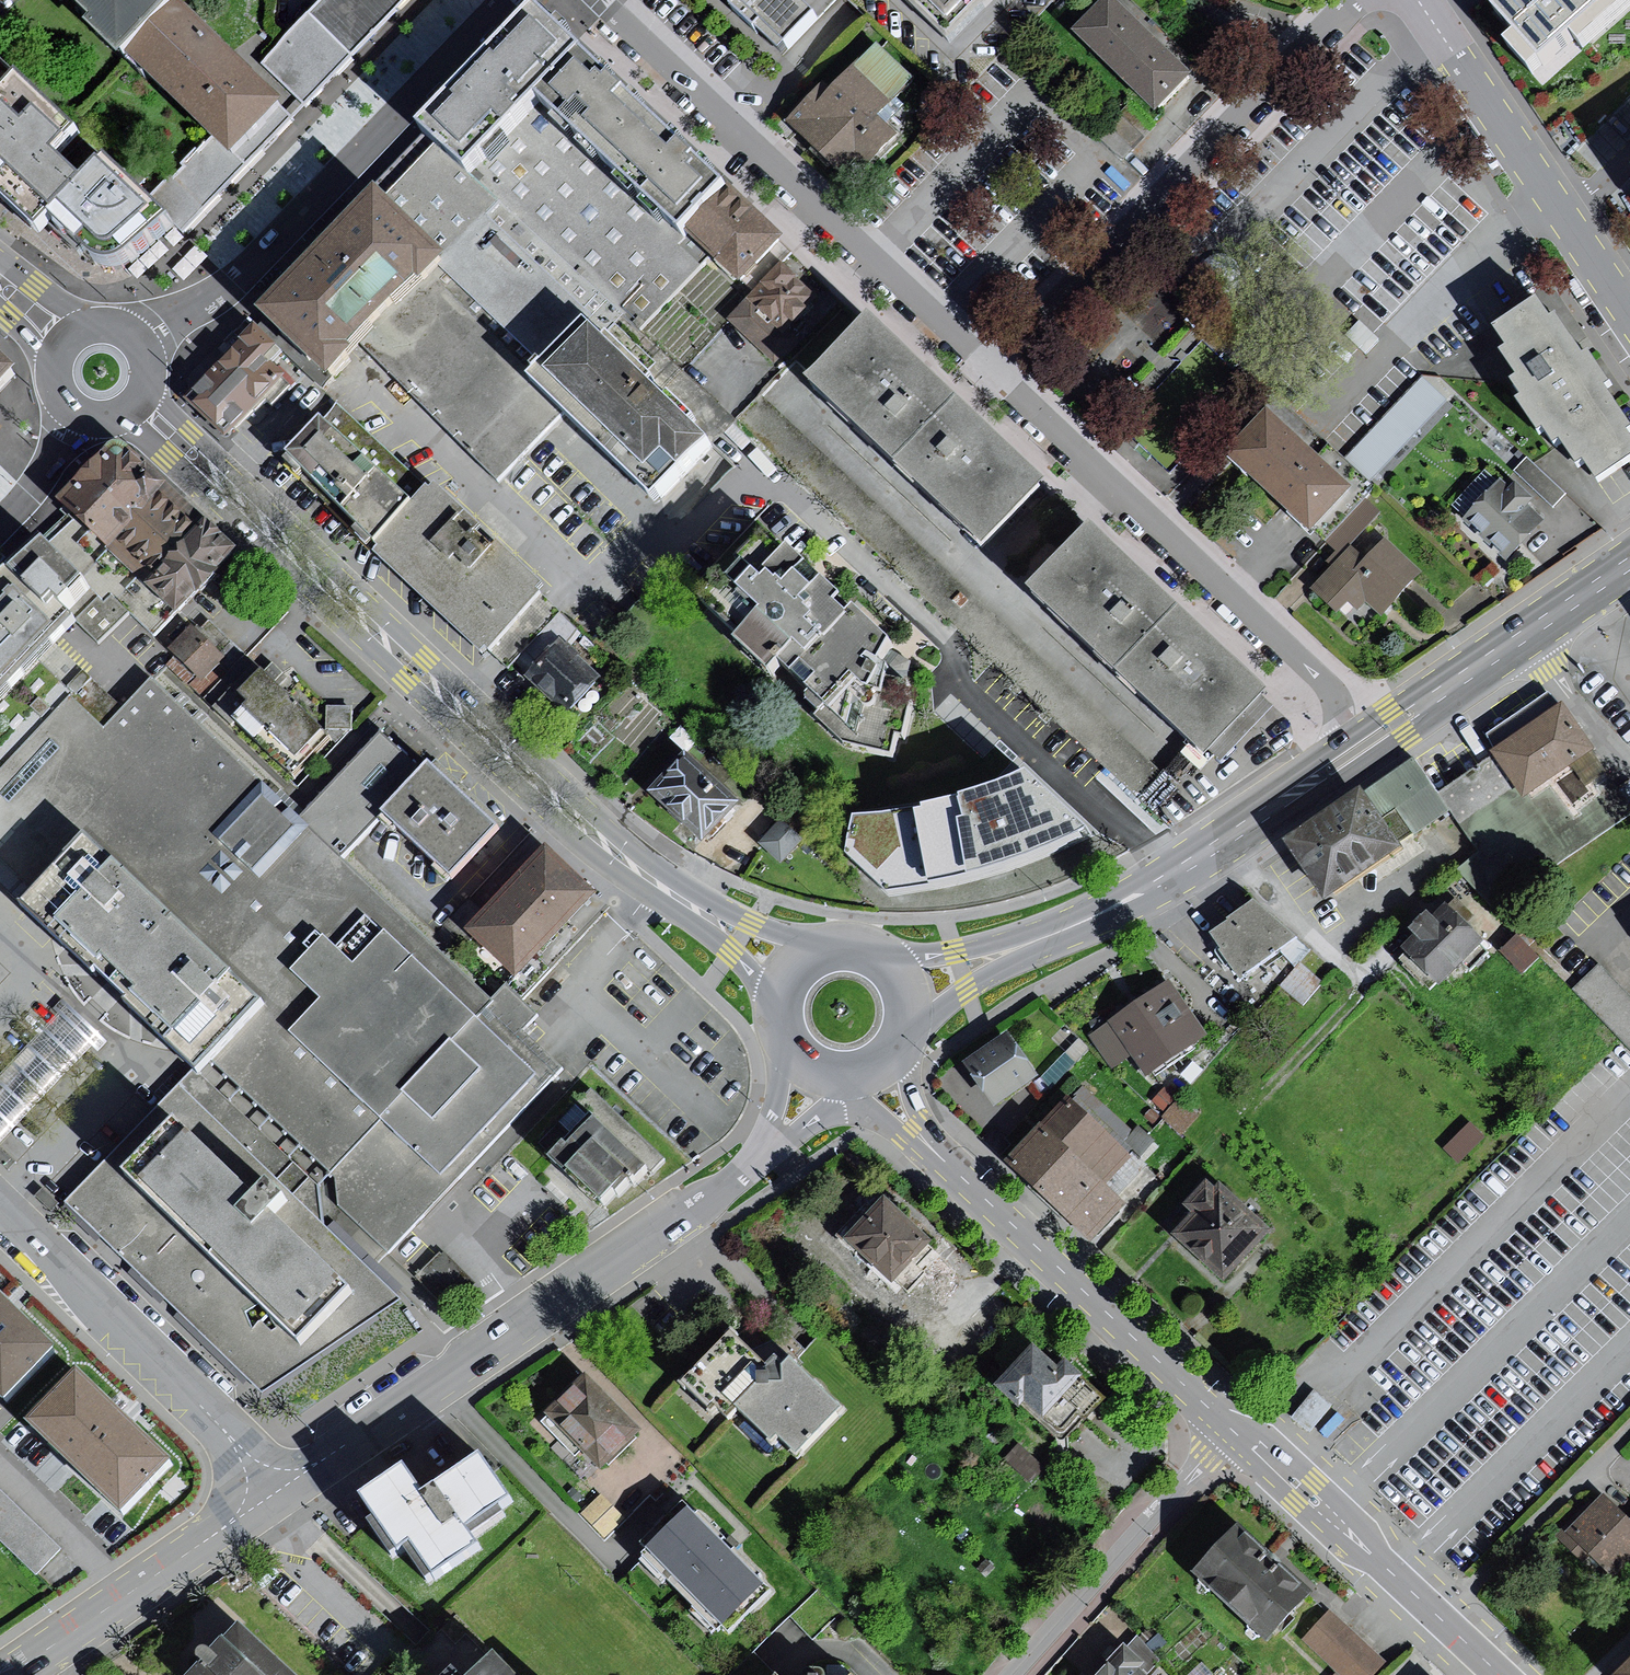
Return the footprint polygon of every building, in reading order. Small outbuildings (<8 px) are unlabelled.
[(59,8),(65,1),(98,31),(92,37),(126,69),(178,14),(164,0),(51,0),(59,8)] [(301,110),(408,0),(327,0),(259,70),(301,110)] [(823,22),(800,0),(727,0),(789,58),(823,22)] [(958,40),(998,0),(917,0),(958,40)] [(1530,75),(1571,38),(1581,50),(1629,7),(1629,0),(1508,0),(1495,12),(1516,35),(1504,46),(1530,75)] [(1075,37),(1157,117),(1191,82),(1109,2),(1075,37)] [(178,14),(126,69),(206,145),(238,175),(290,120),(178,14)] [(614,355),(702,267),(741,305),(721,324),(766,369),(793,341),(783,331),(820,294),(548,23),(361,209),(434,279),(540,386),(592,333),(614,355)] [(911,86),(874,48),(827,93),(821,87),(779,127),(827,176),(851,152),(867,168),(895,141),(875,121),(911,86)] [(46,248),(58,236),(101,274),(116,281),(135,276),(175,235),(145,204),(115,176),(88,204),(60,177),(85,150),(29,97),(4,123),(0,120),(0,204),(46,248)] [(145,204),(175,235),(238,175),(206,145),(145,204)] [(361,209),(240,331),(311,401),(434,279),(361,209)] [(866,306),(801,375),(976,540),(1041,471),(866,306)] [(1590,485),(1629,459),(1629,454),(1620,439),(1626,434),(1600,394),(1606,390),(1584,356),(1576,361),(1549,320),(1541,325),(1531,310),(1486,341),(1513,381),(1504,386),(1515,403),(1510,407),(1531,438),(1537,434),(1550,452),(1556,448),(1571,470),(1577,466),(1590,485)] [(540,386),(659,505),(712,453),(614,355),(592,333),(540,386)] [(186,395),(225,432),(275,379),(236,342),(186,395)] [(1424,372),(1351,449),(1377,473),(1450,396),(1424,372)] [(1161,770),(762,396),(740,419),(936,606),(1142,799),(1161,770)] [(333,398),(280,454),(368,543),(421,482),(333,398)] [(1335,495),(1250,416),(1209,460),(1294,539),(1335,495)] [(1555,503),(1568,489),(1529,453),(1516,468),(1555,503)] [(131,617),(155,637),(175,612),(233,554),(122,454),(112,454),(103,456),(96,461),(59,499),(76,518),(46,544),(101,598),(76,620),(99,645),(131,617)] [(421,482),(368,543),(486,656),(490,650),(508,668),(514,663),(529,679),(563,640),(575,627),(421,482)] [(1493,482),(1455,523),(1499,563),(1536,522),(1520,508),(1526,502),(1507,485),(1502,490),(1493,482)] [(1335,561),(1305,594),(1339,625),(1357,605),(1374,620),(1411,578),(1362,534),(1379,516),(1363,502),(1322,549),(1335,561)] [(1086,517),(1021,586),(1196,750),(1262,681),(1086,517)] [(912,663),(761,524),(692,605),(815,721),(843,747),(897,759),(900,739),(905,740),(912,663)] [(339,862),(293,822),(275,805),(149,683),(122,710),(55,640),(76,620),(101,598),(46,544),(0,591),(0,908),(181,1082),(64,1200),(263,1392),(393,1304),(363,1274),(554,1077),(514,1039),(529,1023),(498,991),(485,1007),(339,862)] [(197,632),(190,626),(170,648),(202,677),(232,644),(207,621),(197,632)] [(602,674),(563,640),(529,679),(568,713),(602,674)] [(320,721),(259,665),(234,692),(242,699),(231,711),(253,734),(264,724),(293,751),(320,721)] [(1550,710),(1481,756),(1513,804),(1582,758),(1550,710)] [(379,727),(293,822),(339,862),(379,814),(450,880),(503,826),(379,727)] [(736,799),(684,750),(649,790),(700,836),(736,799)] [(933,759),(895,764),(866,878),(886,897),(919,901),(1005,883),(1071,858),(1103,842),(1119,834),(1060,774),(1024,786),(1002,764),(944,783),(933,759)] [(1410,763),(1368,791),(1403,844),(1445,815),(1410,763)] [(1363,792),(1287,843),(1326,901),(1402,850),(1363,792)] [(779,818),(759,841),(781,860),(801,838),(779,818)] [(498,991),(579,902),(530,857),(449,946),(498,991)] [(1197,941),(1226,986),(1283,943),(1244,906),(1197,941)] [(1434,910),(1389,957),(1426,991),(1470,944),(1434,910)] [(1508,939),(1493,956),(1515,977),(1530,960),(1508,939)] [(1319,986),(1296,968),(1276,994),(1299,1012),(1319,986)] [(1597,969),(1571,995),(1629,1055),(1629,1003),(1597,969)] [(1204,1033),(1169,983),(1136,1006),(1092,1036),(1112,1064),(1130,1051),(1146,1074),(1204,1033)] [(94,1046),(98,1051),(107,1042),(63,1000),(53,1009),(58,1013),(0,1073),(0,1143),(94,1046)] [(1031,1076),(1004,1036),(996,1041),(968,1060),(995,1100),(1031,1076)] [(652,1167),(586,1094),(539,1136),(548,1146),(523,1168),(565,1215),(593,1190),(600,1197),(627,1172),(636,1182),(652,1167)] [(1010,1160),(1090,1237),(1122,1204),(1112,1194),(1138,1166),(1068,1099),(1010,1160)] [(1134,1150),(1146,1138),(1119,1110),(1107,1123),(1134,1150)] [(1485,1135),(1469,1120),(1442,1148),(1458,1163),(1485,1135)] [(1188,1203),(1192,1207),(1197,1211),(1177,1233),(1222,1275),(1267,1227),(1222,1186),(1217,1192),(1207,1183),(1188,1203)] [(925,1237),(880,1198),(847,1236),(892,1275),(925,1237)] [(441,1255),(414,1278),(443,1311),(470,1288),(441,1255)] [(27,1404),(77,1354),(0,1277),(0,1378),(27,1404)] [(794,1452),(837,1409),(789,1361),(784,1366),(774,1356),(765,1365),(731,1331),(681,1381),(707,1407),(713,1400),(728,1415),(737,1406),(770,1438),(777,1435),(794,1452)] [(1057,1367),(1033,1345),(998,1384),(1022,1405),(1023,1402),(1061,1435),(1097,1395),(1078,1378),(1082,1374),(1065,1359),(1057,1367)] [(102,1376),(52,1429),(144,1516),(194,1463),(102,1376)] [(598,1390),(584,1377),(549,1411),(602,1465),(637,1430),(598,1390)] [(1331,1405),(1314,1391),(1292,1416),(1309,1431),(1331,1405)] [(1042,1471),(1016,1447),(1003,1461),(1029,1485),(1042,1471)] [(403,1471),(358,1500),(393,1553),(408,1544),(430,1578),(479,1547),(466,1527),(507,1501),(479,1457),(419,1496),(403,1471)] [(36,1582),(66,1551),(0,1488),(0,1547),(36,1582)] [(621,1518),(598,1496),(583,1512),(605,1533),(621,1518)] [(1600,1501),(1567,1533),(1609,1575),(1629,1554),(1629,1530),(1623,1524),(1600,1501)] [(724,1546),(688,1511),(651,1548),(722,1619),(759,1582),(724,1546)] [(1270,1559),(1235,1529),(1199,1570),(1268,1630),(1304,1590),(1270,1559)] [(995,1571),(986,1562),(976,1572),(985,1581),(995,1571)] [(1327,1615),(1299,1646),(1331,1674),(1370,1674),(1381,1663),(1327,1615)] [(240,1625),(220,1650),(204,1652),(204,1665),(194,1674),(296,1674),(240,1625)] [(1093,1674),(1131,1674),(1110,1656),(1093,1674)] [(499,1661),(484,1674),(512,1674),(499,1661)] [(1622,1674),(1629,1674),(1629,1667),(1622,1674)]
